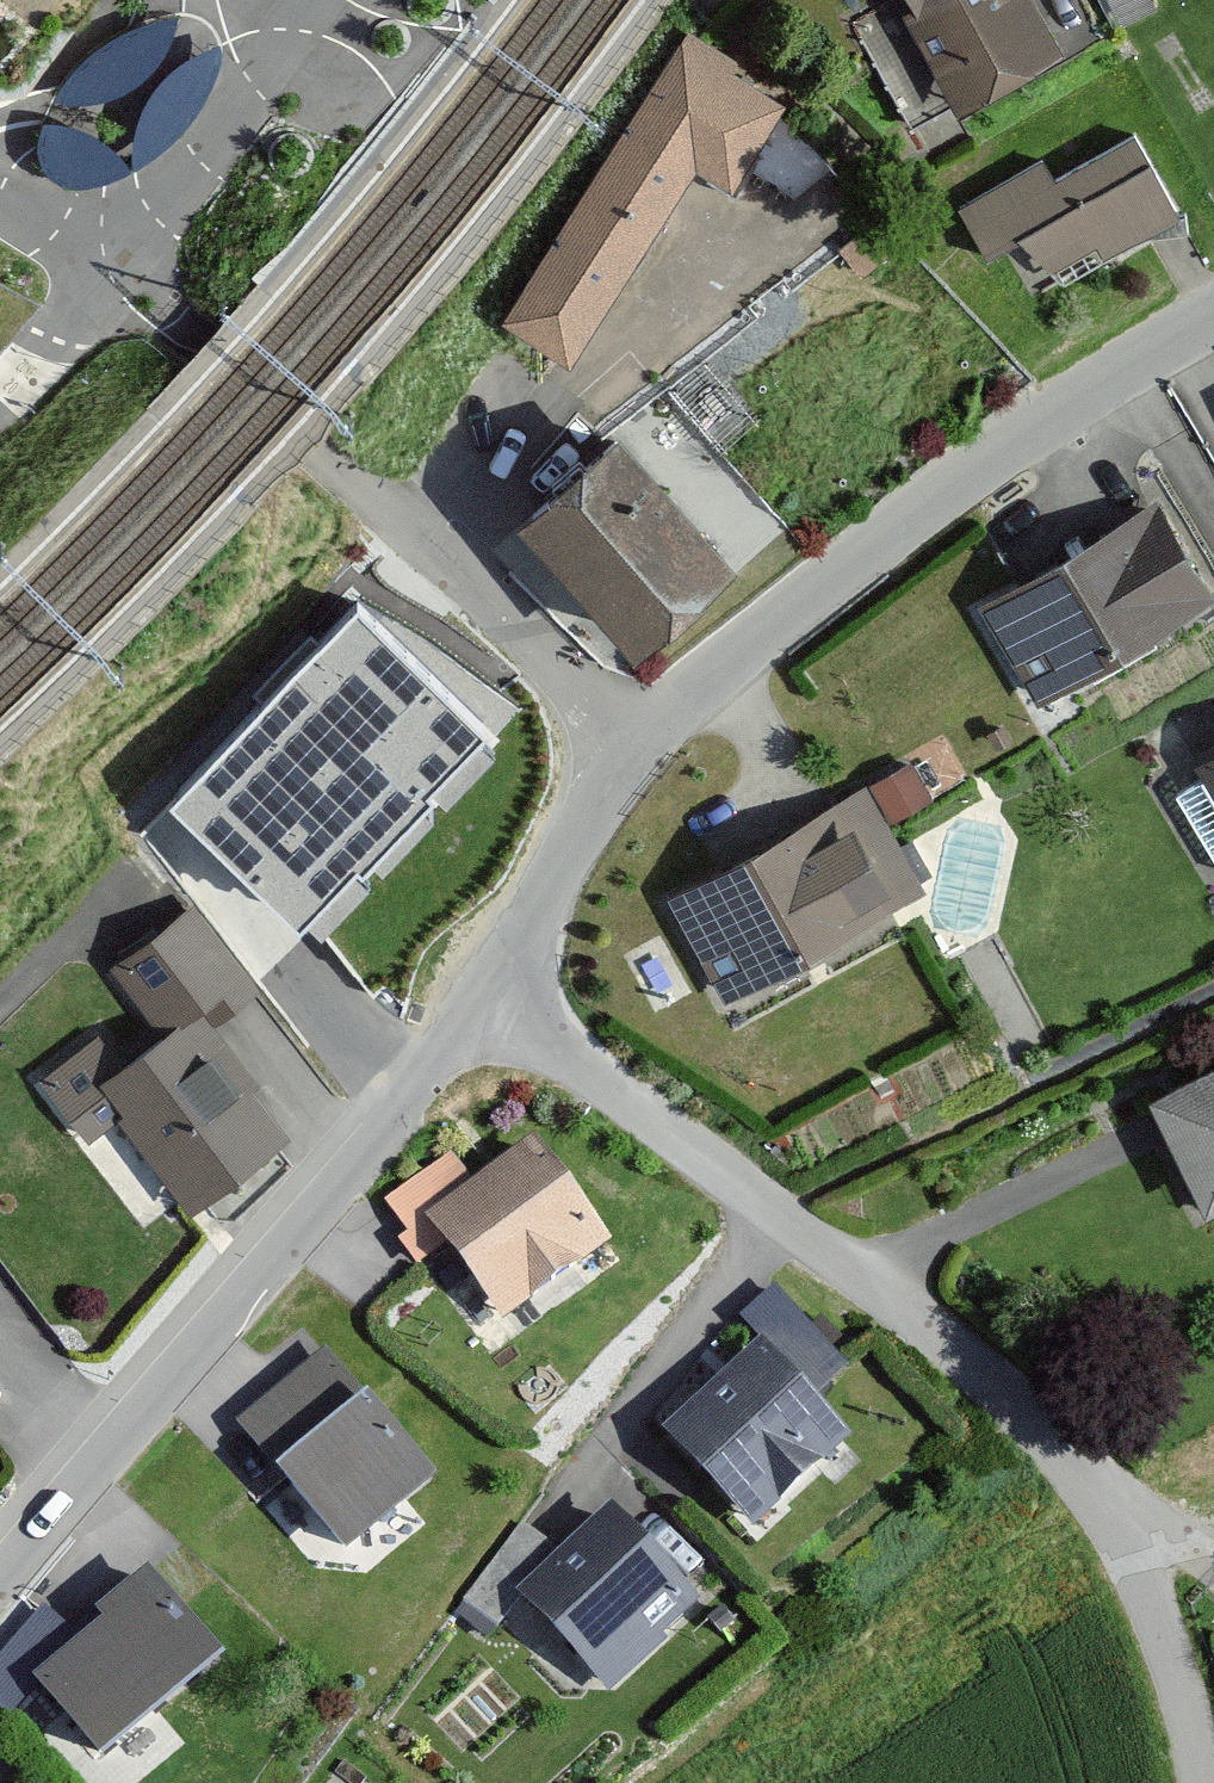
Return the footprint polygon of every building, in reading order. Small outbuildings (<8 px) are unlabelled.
[(980,107),(1084,52),(1056,0),(922,0),(980,107)] [(818,89),(695,14),(509,318),(581,362),(701,164),(753,195),(818,89)] [(88,106),(120,98),(149,78),(169,50),(179,16),(147,26),(106,45),(72,73),(53,102),(88,106)] [(133,145),(134,172),(166,153),(196,118),(216,82),(221,57),(219,47),(196,57),(172,73),(151,96),(140,119),(133,145)] [(117,182),(129,174),(118,154),(85,132),(48,125),(39,133),(38,157),(45,176),(68,190),(91,189),(117,182)] [(1048,151),(955,202),(990,264),(1029,242),(1053,286),(1175,219),(1134,146),(1066,183),(1048,151)] [(754,558),(626,431),(535,522),(662,650),(754,558)] [(979,595),(1039,703),(1213,606),(1213,574),(1168,491),(979,595)] [(328,707),(248,809),(410,936),(539,774),(471,721),(492,694),(431,646),(362,733),(328,707)] [(1175,781),(1213,848),(1213,758),(1175,781)] [(871,774),(670,894),(731,996),(933,876),(871,774)] [(281,980),(194,872),(91,954),(135,1008),(43,1082),(82,1131),(116,1103),(196,1202),(286,1129),(211,1037),(281,980)] [(1158,1089),(1213,1211),(1213,1064),(1158,1089)] [(454,1151),(388,1199),(433,1261),(452,1248),(513,1330),(625,1249),(540,1133),(476,1180),(454,1151)] [(750,1342),(666,1425),(771,1530),(856,1446),(808,1397),(850,1356),(772,1279),(729,1321),(750,1342)] [(322,1347),(238,1425),(363,1560),(447,1482),(322,1347)] [(696,1598),(599,1508),(518,1595),(616,1685),(696,1598)] [(0,1663),(0,1717),(20,1737),(49,1708),(109,1769),(220,1661),(156,1596),(85,1665),(42,1621),(0,1663)]
